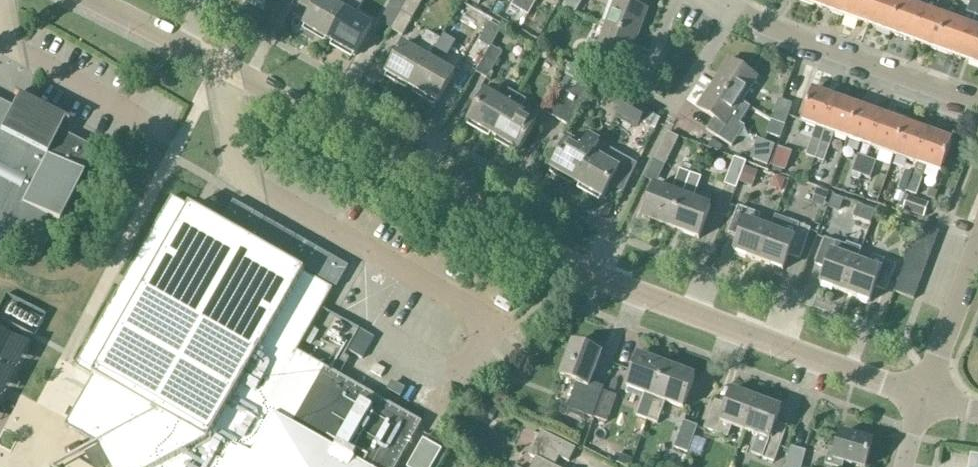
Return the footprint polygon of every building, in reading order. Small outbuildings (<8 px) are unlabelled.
[(335,4),(328,0),(305,0),(302,6),(313,12),(304,27),(329,42),(354,0),(337,0),(335,4)] [(329,42),(355,57),(373,26),(356,16),(365,0),(354,0),(329,42)] [(408,0),(394,0),(390,7),(401,13),(408,0)] [(401,13),(391,31),(403,38),(424,0),(408,0),(401,13)] [(526,0),(515,0),(511,7),(520,11),(526,0)] [(520,11),(512,24),(521,29),(538,0),(526,0),(520,11)] [(562,7),(575,15),(584,0),(567,0),(562,7)] [(638,38),(648,11),(618,0),(614,0),(604,26),(638,38)] [(821,9),(825,0),(798,0),(821,9)] [(845,17),(851,0),(825,0),(821,9),(845,17)] [(877,0),(851,0),(845,17),(868,26),(877,0)] [(891,34),(903,2),(896,0),(877,0),(868,26),(891,34)] [(937,51),(949,19),(934,14),(940,0),(930,0),(926,11),(914,42),(937,51)] [(972,27),(977,12),(977,0),(971,0),(963,24),(949,19),(937,51),(961,59),(972,27)] [(891,34),(914,42),(926,11),(903,2),(891,34)] [(972,27),(961,59),(977,66),(977,12),(972,27)] [(479,42),(490,49),(491,47),(492,48),(501,30),(489,23),(479,42)] [(638,38),(604,26),(598,44),(589,40),(580,63),(604,72),(609,58),(628,65),(638,38)] [(387,75),(412,90),(440,41),(428,33),(417,51),(405,44),(387,75)] [(442,39),(441,41),(412,90),(437,105),(455,74),(442,66),(454,46),(442,39)] [(491,47),(490,49),(476,73),(487,80),(502,54),(492,48),(491,47)] [(713,84),(742,103),(758,79),(729,60),(713,84)] [(546,114),(558,121),(583,79),(570,72),(546,114)] [(595,86),(583,79),(558,121),(571,128),(595,86)] [(742,103),(713,84),(698,108),(714,119),(707,131),(732,147),(745,128),(740,125),(751,109),(742,103)] [(469,122),(494,137),(518,96),(509,91),(503,102),(486,93),(480,90),(472,104),(477,107),(469,122)] [(825,132),(837,99),(813,91),(801,123),(825,132)] [(526,101),(518,96),(494,137),(519,152),(537,122),(520,112),(526,101)] [(848,140),(860,108),(837,99),(825,132),(821,142),(815,160),(824,163),(834,135),(848,140)] [(647,112),(626,100),(619,111),(640,123),(641,122),(647,112)] [(779,100),(772,121),(777,123),(785,126),(793,105),(779,100)] [(39,258),(57,223),(58,223),(82,175),(95,151),(59,132),(63,123),(67,126),(68,124),(37,108),(31,106),(25,108),(21,113),(11,108),(11,109),(0,103),(0,238),(39,258)] [(852,173),(861,176),(867,159),(871,148),(883,116),(860,108),(848,140),(862,145),(852,173)] [(675,111),(667,127),(679,134),(688,118),(675,111)] [(647,112),(641,122),(654,130),(660,119),(647,112)] [(883,116),(871,148),(894,156),(906,124),(883,116)] [(906,124),(894,156),(917,165),(929,133),(906,124)] [(679,139),(667,133),(654,160),(665,166),(679,139)] [(929,133),(917,165),(913,175),(907,193),(916,196),(926,168),(941,173),(953,141),(929,133)] [(576,185),(598,147),(586,140),(582,148),(569,141),(568,141),(562,137),(554,152),(560,155),(551,170),(576,185)] [(775,146),(757,139),(750,159),(768,166),(775,146)] [(815,160),(821,142),(812,139),(806,156),(815,160)] [(609,150),(600,144),(576,185),(602,199),(610,186),(623,194),(637,165),(609,150)] [(793,153),(779,148),(771,169),(785,174),(793,153)] [(746,163),(734,159),(725,184),(737,189),(746,163)] [(876,162),(867,159),(861,176),(870,179),(876,162)] [(746,169),(741,183),(751,186),(756,173),(746,169)] [(642,219),(671,229),(691,175),(680,171),(672,191),(655,185),(642,219)] [(907,193),(913,175),(904,172),(898,189),(907,193)] [(701,179),(691,175),(671,229),(699,240),(711,206),(693,199),(701,179)] [(775,178),(774,183),(776,189),(781,191),(785,182),(775,178)] [(834,197),(830,209),(838,212),(842,200),(834,197)] [(903,211),(924,219),(929,205),(908,197),(903,211)] [(66,427),(101,447),(102,447),(105,452),(97,456),(102,466),(112,466),(113,466),(397,466),(422,424),(297,353),(333,290),(302,272),(304,269),(335,287),(347,266),(232,200),(221,221),(301,267),(299,270),(172,198),(75,367),(94,377),(66,427)] [(734,253),(759,262),(770,230),(757,225),(760,215),(738,207),(728,234),(740,238),(734,253)] [(783,235),(770,230),(759,262),(783,271),(789,256),(800,260),(811,230),(788,221),(783,235)] [(919,225),(915,236),(935,244),(939,232),(919,225)] [(915,236),(911,247),(931,255),(935,244),(915,236)] [(826,270),(820,285),(845,294),(857,262),(843,257),(833,253),(837,243),(825,239),(815,266),(826,270)] [(911,247),(907,259),(927,266),(931,255),(911,247)] [(873,257),(869,266),(857,262),(845,294),(869,303),(875,288),(886,292),(896,266),(873,257)] [(907,259),(902,270),(922,277),(927,266),(907,259)] [(902,270),(898,281),(918,289),(922,277),(902,270)] [(914,300),(918,289),(898,281),(894,292),(914,300)] [(601,355),(573,344),(560,379),(576,385),(568,409),(593,418),(604,388),(591,383),(601,355)] [(636,417),(647,421),(667,366),(639,356),(626,390),(644,396),(636,417)] [(695,377),(667,366),(647,421),(657,425),(665,404),(682,411),(695,377)] [(732,427),(745,432),(757,400),(732,391),(727,406),(715,402),(705,430),(728,438),(732,427)] [(617,397),(604,392),(594,419),(607,423),(617,397)] [(781,409),(757,400),(745,432),(758,437),(751,454),(774,463),(787,428),(776,424),(781,409)] [(697,426),(684,422),(675,449),(688,453),(697,426)] [(559,458),(569,463),(576,449),(541,432),(529,456),(536,460),(533,466),(555,466),(559,458)] [(858,466),(865,466),(872,443),(841,434),(836,452),(829,450),(825,465),(832,466),(843,466),(844,463),(858,466)] [(424,439),(408,466),(433,466),(443,450),(424,439)] [(791,448),(786,466),(802,466),(806,452),(791,448)]
